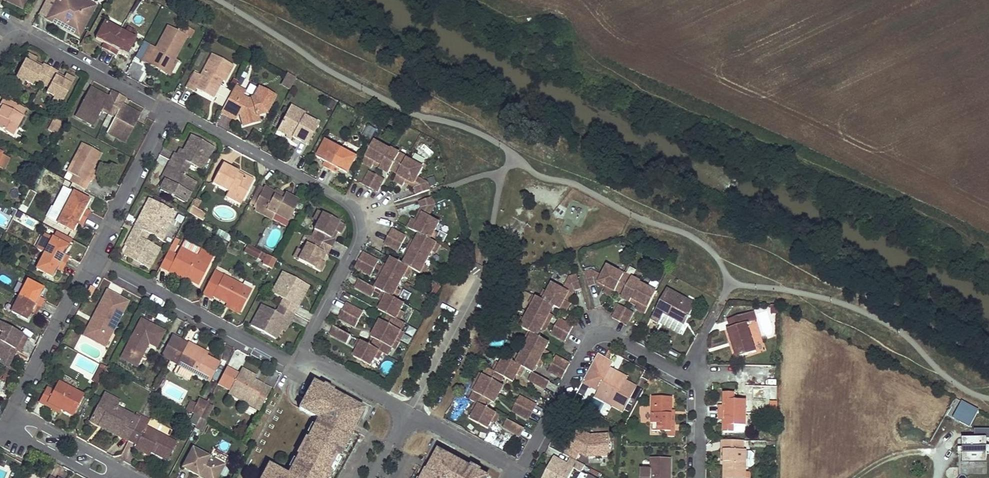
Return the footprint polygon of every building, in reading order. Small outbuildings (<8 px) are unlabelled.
[(21,8),(25,0),(4,0),(21,8)] [(44,19),(54,0),(45,0),(37,15),(44,19)] [(46,20),(53,24),(63,29),(68,19),(82,26),(91,10),(74,1),(75,0),(56,0),(46,20)] [(81,0),(75,0),(74,1),(91,10),(93,6),(81,0)] [(77,36),(82,26),(68,19),(63,29),(74,35),(77,36)] [(134,39),(103,23),(95,39),(103,44),(101,48),(115,56),(117,51),(125,55),(134,39)] [(186,36),(167,27),(156,49),(149,45),(140,62),(154,68),(155,65),(168,71),(174,60),(186,36)] [(35,59),(27,54),(15,77),(24,81),(33,86),(35,82),(48,88),(45,93),(54,97),(62,102),(74,79),(65,75),(64,78),(62,81),(54,76),(55,74),(42,67),(41,69),(32,65),(33,62),(35,59)] [(233,66),(211,54),(200,76),(193,72),(185,88),(193,92),(195,89),(212,99),(222,81),(224,82),(233,66)] [(177,61),(174,60),(168,71),(155,65),(154,68),(169,76),(177,61)] [(43,64),(42,67),(55,74),(57,71),(43,64)] [(286,74),(281,87),(289,90),(294,78),(286,74)] [(24,81),(15,77),(13,81),(22,86),(24,81)] [(120,108),(121,105),(124,101),(109,94),(107,98),(106,100),(97,96),(98,93),(99,92),(89,87),(74,116),(93,126),(101,111),(114,118),(106,133),(125,143),(140,114),(131,109),(130,110),(129,113),(120,108)] [(241,94),(233,90),(220,113),(229,118),(232,113),(236,115),(239,116),(242,126),(258,122),(256,116),(265,114),(273,97),(258,89),(252,99),(247,101),(240,97),(241,94)] [(111,91),(109,94),(124,101),(125,98),(111,91)] [(60,106),(62,102),(54,97),(51,102),(60,106)] [(2,98),(0,101),(0,106),(1,107),(0,108),(0,130),(11,136),(21,116),(12,111),(15,105),(2,98)] [(304,115),(289,107),(277,132),(286,137),(291,140),(292,137),(307,145),(317,125),(303,116),(304,115)] [(371,141),(376,129),(365,125),(360,136),(371,141)] [(213,147),(190,136),(182,151),(184,158),(183,160),(177,156),(173,154),(166,168),(169,169),(166,177),(168,178),(166,182),(163,181),(159,190),(184,203),(195,182),(183,175),(180,174),(183,169),(186,170),(189,164),(201,170),(213,147)] [(390,149),(374,140),(362,162),(371,168),(373,165),(375,161),(381,165),(391,170),(398,174),(395,181),(404,186),(405,182),(407,180),(414,183),(413,186),(415,188),(417,194),(430,190),(427,182),(418,177),(423,167),(407,158),(407,157),(391,147),(390,149)] [(356,157),(326,141),(317,158),(326,163),(323,167),(337,174),(339,170),(347,174),(356,157)] [(70,182),(85,190),(89,183),(86,181),(93,169),(100,153),(82,143),(67,171),(74,175),(70,182)] [(238,172),(222,163),(212,183),(228,192),(225,197),(240,205),(253,179),(244,175),(243,177),(237,174),(238,172)] [(391,170),(381,165),(379,169),(389,174),(391,170)] [(169,169),(166,168),(160,179),(163,181),(166,182),(168,178),(166,177),(169,169)] [(96,170),(93,169),(86,181),(89,183),(96,170)] [(376,174),(370,170),(362,184),(369,188),(377,192),(379,188),(383,178),(376,174)] [(253,205),(262,188),(258,186),(249,203),(253,205)] [(273,194),(262,188),(253,205),(252,207),(255,208),(264,213),(266,210),(274,214),(288,221),(298,202),(284,195),(283,198),(273,194)] [(91,201),(73,192),(56,223),(74,232),(78,223),(83,226),(90,212),(86,209),(91,201)] [(26,196),(19,210),(26,213),(32,199),(26,196)] [(439,223),(429,218),(435,205),(432,197),(420,201),(422,207),(419,212),(422,214),(418,221),(415,219),(412,218),(408,227),(419,232),(415,240),(411,248),(407,255),(403,263),(391,257),(387,265),(383,272),(379,279),(375,287),(383,290),(386,292),(382,300),(378,308),(388,313),(384,321),(379,330),(375,338),(370,346),(362,341),(357,349),(353,357),(370,366),(374,358),(379,350),(382,352),(388,355),(392,348),(397,339),(402,330),(406,323),(400,320),(397,318),(402,309),(405,303),(397,298),(393,296),(397,288),(401,281),(405,275),(409,267),(413,269),(421,273),(425,265),(429,258),(432,251),(437,242),(434,241),(431,239),(435,232),(439,223)] [(148,199),(142,210),(146,211),(151,201),(148,199)] [(174,212),(151,201),(146,211),(142,210),(130,234),(138,238),(136,242),(132,240),(128,248),(123,256),(148,269),(158,248),(144,241),(152,227),(161,231),(165,222),(168,224),(174,212)] [(192,205),(188,212),(203,220),(207,213),(192,205)] [(264,213),(255,208),(254,211),(271,220),(274,214),(266,210),(264,213)] [(321,212),(317,210),(312,219),(317,221),(321,212)] [(343,224),(321,212),(317,221),(312,229),(317,232),(310,246),(305,243),(301,251),(297,259),(319,270),(323,262),(319,260),(317,258),(320,251),(323,253),(330,238),(328,237),(332,229),(339,233),(343,224)] [(388,236),(384,243),(398,250),(402,243),(406,235),(392,228),(388,236)] [(138,238),(130,234),(124,246),(128,248),(132,240),(136,242),(138,238)] [(69,246),(52,237),(35,268),(53,278),(57,269),(62,271),(69,257),(64,255),(69,246)] [(178,240),(175,238),(167,251),(171,253),(178,240)] [(333,239),(330,238),(323,253),(325,254),(333,239)] [(261,251),(248,244),(244,252),(257,259),(261,251)] [(196,256),(180,248),(176,256),(171,253),(167,251),(159,267),(168,272),(170,268),(185,276),(183,278),(198,285),(212,256),(199,250),(196,256)] [(297,259),(301,251),(297,249),(293,257),(297,259)] [(378,260),(366,253),(362,260),(358,267),(370,274),(374,267),(378,260)] [(262,254),(257,264),(271,270),(276,260),(262,254)] [(645,313),(657,291),(640,282),(640,281),(624,273),(623,274),(607,265),(602,275),(591,270),(584,273),(588,285),(594,283),(596,284),(597,282),(605,286),(604,288),(602,292),(612,296),(616,289),(622,293),(632,298),(638,301),(636,306),(635,308),(645,313)] [(170,268),(168,272),(183,279),(183,278),(185,276),(170,268)] [(305,283),(282,271),(275,284),(278,285),(274,293),(282,298),(275,312),(261,305),(250,325),(275,338),(279,329),(283,321),(280,319),(282,316),(290,320),(303,295),(300,293),(305,283)] [(250,291),(213,272),(201,294),(211,299),(213,296),(226,303),(240,310),(250,291)] [(562,288),(550,281),(545,290),(541,298),(538,296),(535,295),(531,303),(523,316),(519,325),(526,329),(529,331),(525,339),(517,353),(513,361),(509,359),(501,354),(497,361),(493,369),(490,367),(484,364),(480,372),(475,380),(471,389),(466,397),(471,400),(474,401),(471,408),(466,416),(488,428),(491,421),(496,413),(487,408),(492,400),(496,392),(500,383),(504,375),(514,380),(517,373),(522,366),(525,367),(533,371),(537,364),(541,356),(545,349),(549,341),(537,335),(541,328),(545,320),(549,313),(553,305),(565,311),(570,302),(567,300),(564,299),(568,292),(571,293),(573,290),(580,287),(576,273),(568,276),(562,288)] [(375,287),(362,279),(358,287),(372,294),(375,287)] [(43,290),(27,281),(11,312),(27,321),(31,312),(36,315),(43,301),(38,299),(43,290)] [(309,285),(305,283),(300,293),(303,295),(309,285)] [(95,288),(91,285),(86,295),(90,297),(95,288)] [(696,304),(667,288),(652,317),(660,321),(667,306),(688,318),(696,304)] [(531,293),(527,301),(531,303),(535,295),(531,293)] [(632,298),(622,293),(620,297),(630,302),(632,298)] [(240,310),(226,303),(225,305),(239,313),(240,310)] [(363,312),(349,304),(345,311),(341,318),(356,326),(359,319),(363,312)] [(626,325),(633,311),(627,308),(619,304),(614,313),(612,317),(626,325)] [(750,312),(729,319),(731,327),(728,328),(737,356),(757,350),(748,322),(753,321),(750,312)] [(519,314),(515,323),(519,325),(523,316),(519,314)] [(280,319),(283,321),(279,329),(284,331),(290,320),(282,316),(280,319)] [(94,319),(91,317),(82,335),(85,337),(94,319)] [(572,326),(558,318),(554,325),(550,332),(564,340),(568,333),(572,326)] [(164,331),(141,319),(123,352),(138,360),(147,342),(155,347),(164,331)] [(379,330),(384,321),(380,319),(375,327),(379,330)] [(773,322),(763,323),(765,337),(775,336),(773,322)] [(0,323),(0,324),(0,362),(2,363),(7,353),(5,352),(9,345),(14,348),(16,349),(20,351),(27,337),(0,323)] [(350,335),(336,327),(331,335),(346,343),(350,335)] [(375,338),(379,330),(375,327),(371,336),(375,338)] [(529,331),(526,329),(521,337),(525,339),(529,331)] [(405,333),(402,330),(397,339),(400,341),(405,333)] [(106,331),(99,344),(104,347),(111,333),(106,331)] [(181,340),(172,335),(161,355),(170,360),(170,359),(181,340)] [(397,339),(392,348),(395,350),(400,341),(397,339)] [(195,346),(187,341),(186,343),(181,340),(170,359),(176,363),(175,363),(209,381),(219,362),(205,355),(193,349),(195,346)] [(8,366),(16,349),(14,348),(9,345),(5,352),(7,353),(2,363),(8,366)] [(193,349),(205,355),(207,352),(195,346),(193,349)] [(138,360),(123,352),(120,358),(135,365),(138,360)] [(625,375),(611,368),(615,361),(605,355),(599,352),(585,378),(596,385),(595,387),(599,389),(599,390),(616,400),(613,404),(624,411),(637,386),(627,380),(623,379),(625,375)] [(570,363),(555,355),(552,362),(547,370),(562,377),(566,370),(570,363)] [(254,376),(239,368),(225,392),(257,410),(269,388),(261,384),(260,386),(251,381),(252,379),(254,376)] [(546,379),(533,371),(528,380),(542,387),(546,379)] [(585,378),(583,382),(599,390),(599,389),(595,387),(596,385),(585,378)] [(53,391),(46,388),(39,402),(46,406),(47,403),(61,410),(72,416),(83,395),(58,382),(53,391)] [(500,383),(496,392),(499,394),(504,384),(500,383)] [(328,477),(326,476),(339,450),(342,452),(343,450),(348,441),(353,431),(352,430),(346,427),(350,421),(355,424),(359,418),(355,416),(359,408),(322,388),(320,392),(312,387),(300,409),(319,419),(307,441),(306,440),(298,455),(300,455),(289,476),(269,466),(263,477),(328,477)] [(776,401),(777,387),(765,387),(764,400),(776,401)] [(596,395),(613,404),(616,400),(599,390),(597,393),(596,395)] [(735,392),(726,392),(725,405),(721,405),(720,420),(725,420),(724,432),(734,432),(734,425),(746,425),(747,399),(735,399),(735,392)] [(105,393),(101,400),(115,407),(118,400),(105,393)] [(533,403),(520,395),(516,403),(512,409),(526,417),(529,410),(533,403)] [(673,396),(652,396),(652,422),(653,422),(653,429),(661,430),(675,430),(675,421),(672,421),(672,409),(673,396)] [(207,403),(198,399),(195,404),(191,412),(199,417),(207,403)] [(115,407),(101,400),(90,421),(99,425),(101,421),(122,433),(120,436),(128,440),(138,421),(139,420),(115,407)] [(195,404),(190,401),(185,409),(191,412),(195,404)] [(979,411),(963,402),(954,419),(970,428),(979,411)] [(59,413),(61,410),(47,403),(46,406),(59,413)] [(207,404),(200,418),(205,421),(212,407),(207,404)] [(139,420),(138,421),(128,440),(136,444),(151,452),(167,461),(177,442),(147,426),(149,420),(141,416),(139,420)] [(521,426),(507,419),(502,427),(516,435),(521,426)] [(206,423),(200,420),(196,428),(201,431),(206,423)] [(122,433),(101,421),(99,425),(120,436),(122,433)] [(352,430),(355,424),(350,421),(346,427),(352,430)] [(590,434),(577,427),(567,445),(565,444),(561,451),(571,456),(576,459),(579,453),(585,456),(609,455),(608,433),(590,434)] [(963,439),(963,448),(963,455),(963,464),(987,464),(987,455),(988,454),(988,448),(987,448),(987,439),(988,439),(988,430),(975,430),(975,439),(963,439)] [(744,449),(744,440),(722,439),(722,450),(725,450),(724,465),(724,477),(745,477),(746,449),(744,449)] [(352,443),(348,441),(343,450),(347,452),(352,443)] [(151,452),(136,444),(134,448),(149,456),(151,452)] [(192,447),(182,468),(202,477),(218,477),(225,465),(192,447)] [(339,457),(342,452),(339,450),(326,476),(328,477),(331,473),(335,475),(344,459),(339,457)] [(439,461),(443,453),(439,451),(435,459),(439,461)] [(478,477),(480,473),(443,453),(439,461),(435,459),(431,465),(437,468),(434,474),(428,471),(427,471),(423,477),(480,477),(478,477)] [(571,456),(567,463),(565,461),(563,464),(553,459),(543,477),(570,477),(575,468),(582,472),(586,464),(576,459),(571,456)] [(651,469),(640,469),(640,477),(671,477),(671,458),(651,458),(651,469)] [(437,468),(431,465),(428,471),(434,474),(437,468)]
